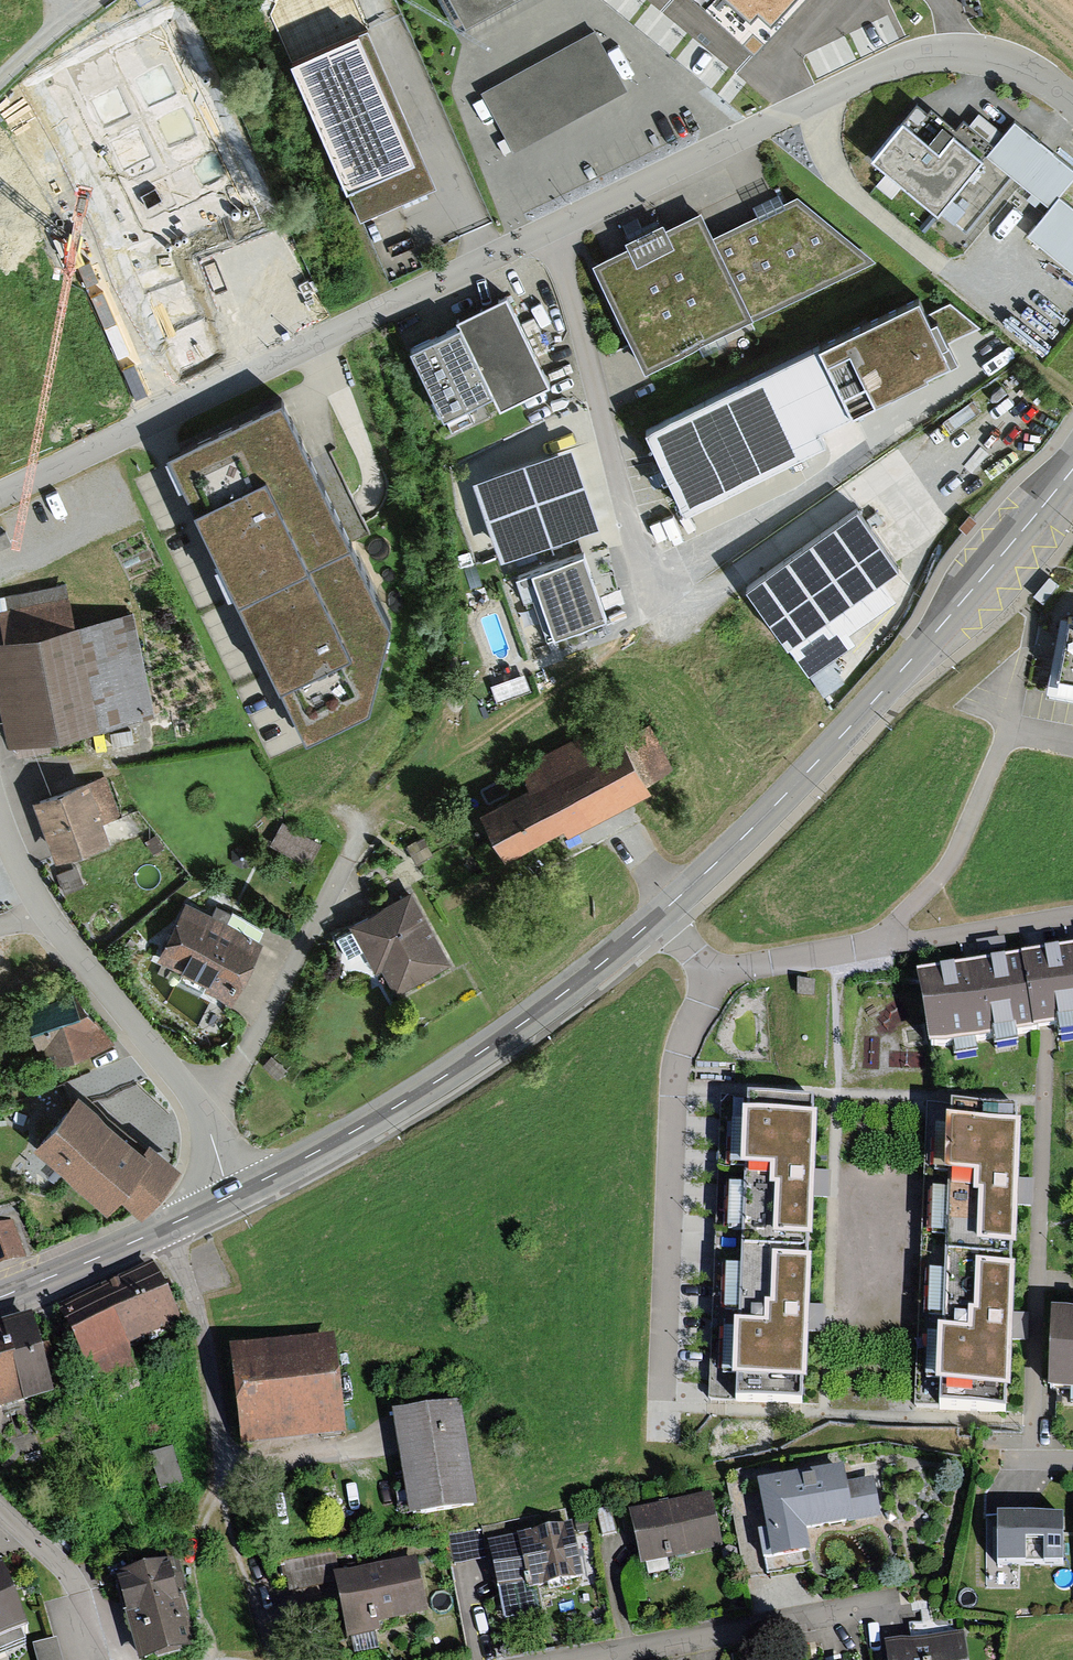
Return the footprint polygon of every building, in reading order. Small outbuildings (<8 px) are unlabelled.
[(272,14),(293,62),(367,30),(353,0),(277,0),(272,14)] [(467,22),(508,0),(455,0),(467,22)] [(754,52),(802,0),(698,0),(754,52)] [(393,94),(367,35),(290,69),(360,222),(434,189),(393,94)] [(626,95),(594,35),(480,96),(513,156),(626,95)] [(873,164),(973,240),(1008,194),(1041,218),(1027,237),(1072,272),(1072,207),(1063,199),(1072,185),(1072,165),(1015,121),(1006,134),(975,111),(958,134),(918,104),(873,164)] [(629,247),(595,263),(646,369),(875,260),(795,198),(712,238),(700,213),(666,229),(663,222),(625,240),(629,247)] [(550,383),(508,297),(461,320),(464,325),(415,348),(456,432),(475,422),(471,413),(478,409),(474,402),(493,393),(500,407),(550,383)] [(820,350),(854,415),(889,397),(930,377),(929,375),(957,360),(948,342),(981,325),(950,301),(926,313),(920,300),(820,350)] [(817,347),(650,428),(692,511),(828,443),(822,430),(854,415),(820,350),(817,347)] [(390,627),(281,404),(172,457),(313,746),(369,719),(390,627)] [(573,454),(473,488),(500,567),(600,533),(573,454)] [(857,506),(743,588),(787,649),(901,567),(866,519),(857,506)] [(977,520),(969,513),(959,525),(966,532),(977,520)] [(549,639),(607,618),(596,588),(585,556),(519,579),(527,602),(535,599),(549,639)] [(1049,575),(1034,593),(1044,601),(1059,583),(1049,575)] [(6,747),(153,719),(132,608),(68,621),(61,580),(0,591),(0,717),(6,747)] [(1047,694),(1072,699),(1072,616),(1062,614),(1047,694)] [(867,653),(885,634),(872,621),(854,641),(867,653)] [(527,792),(481,816),(507,866),(564,836),(568,842),(652,798),(647,788),(675,773),(651,724),(594,754),(583,732),(514,768),(527,792)] [(106,777),(33,806),(58,870),(113,848),(103,825),(122,817),(106,777)] [(323,846),(283,825),(271,849),(311,870),(323,846)] [(77,869),(57,877),(63,894),(84,887),(77,869)] [(414,896),(349,930),(376,980),(384,975),(396,999),(453,969),(414,896)] [(261,942),(186,906),(159,963),(210,988),(208,993),(231,1004),(261,942)] [(920,974),(931,1047),(1072,1024),(1072,949),(999,961),(920,974)] [(75,990),(25,1009),(39,1047),(50,1043),(56,1059),(67,1055),(112,1038),(75,990)] [(209,1011),(196,1035),(219,1048),(233,1024),(209,1011)] [(145,1145),(79,1090),(34,1143),(107,1204),(117,1191),(141,1211),(180,1164),(150,1140),(145,1145)] [(811,1116),(811,1098),(746,1095),(745,1114),(722,1114),(709,1400),(801,1404),(802,1383),(806,1383),(809,1317),(811,1258),(807,1257),(808,1242),(811,1243),(814,1177),(816,1116),(811,1116)] [(1016,1189),(1019,1125),(1015,1125),(1016,1109),(953,1105),(952,1112),(929,1111),(914,1408),(1002,1412),(1003,1387),(1008,1387),(1011,1322),(1014,1267),(1008,1267),(1009,1245),(1014,1245),(1016,1189)] [(0,1225),(0,1267),(26,1258),(14,1220),(0,1225)] [(120,1281),(59,1312),(84,1363),(90,1360),(94,1368),(98,1365),(109,1390),(140,1376),(131,1355),(131,1345),(181,1322),(168,1292),(155,1264),(120,1281)] [(1050,1308),(1047,1387),(1072,1388),(1072,1309),(1050,1308)] [(0,1324),(0,1409),(11,1406),(52,1394),(41,1357),(29,1316),(0,1324)] [(333,1336),(230,1346),(240,1446),(344,1435),(333,1336)] [(410,1516),(479,1505),(460,1399),(391,1412),(410,1516)] [(150,1454),(161,1491),(185,1484),(174,1447),(150,1454)] [(846,1467),(757,1483),(764,1521),(766,1531),(760,1532),(768,1573),(814,1564),(808,1533),(883,1518),(874,1476),(848,1481),(846,1467)] [(640,1564),(723,1546),(711,1491),(663,1502),(628,1509),(640,1564)] [(986,1516),(986,1588),(1020,1588),(1019,1564),(1064,1564),(1064,1516),(986,1516)] [(583,1578),(571,1524),(489,1541),(491,1549),(492,1554),(506,1619),(544,1611),(539,1588),(583,1578)] [(482,1525),(448,1533),(454,1562),(492,1554),(491,1549),(487,1550),(482,1525)] [(348,1635),(430,1617),(416,1555),(334,1574),(348,1635)] [(329,1556),(282,1564),(287,1593),(334,1586),(329,1556)] [(117,1577),(132,1628),(141,1659),(143,1659),(195,1645),(171,1561),(117,1577)] [(2,1565),(0,1566),(0,1656),(26,1646),(21,1634),(28,1631),(2,1565)] [(460,1647),(458,1631),(443,1633),(446,1649),(460,1647)] [(885,1643),(888,1659),(966,1659),(962,1631),(885,1643)] [(58,1639),(35,1645),(39,1659),(63,1659),(58,1639)]
